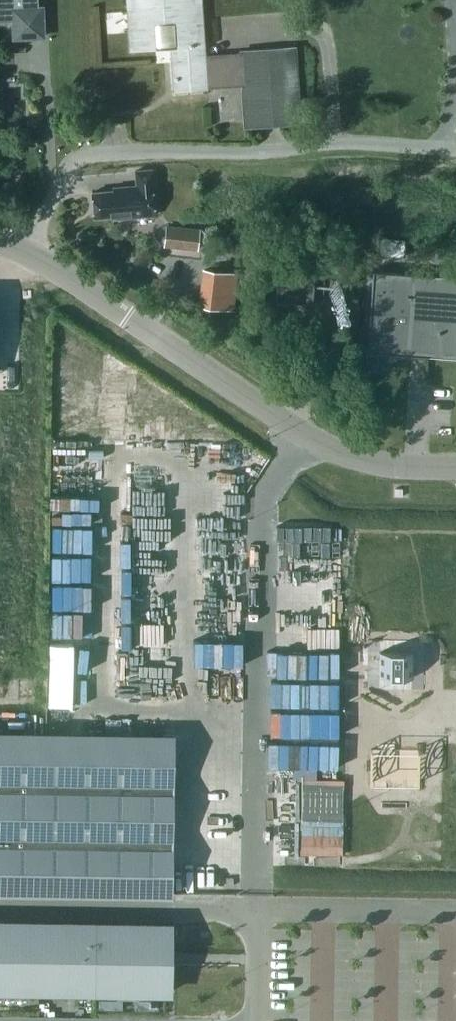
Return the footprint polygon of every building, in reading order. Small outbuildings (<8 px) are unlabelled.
[(13,21),(13,39),(41,38),(41,9),(35,9),(35,0),(0,0),(0,21),(13,21)] [(134,7),(130,8),(133,48),(156,47),(154,22),(158,18),(170,18),(174,21),(177,60),(173,61),(175,86),(245,82),(248,125),(296,121),(291,48),(204,55),(203,43),(199,43),(196,0),(134,0),(134,7)] [(95,216),(116,214),(116,219),(156,215),(151,170),(135,171),(137,186),(129,187),(129,186),(114,187),(114,190),(92,193),(95,216)] [(167,225),(165,245),(197,249),(199,228),(167,225)] [(272,301),(309,303),(312,266),(275,263),(272,301)] [(203,269),(201,305),(233,307),(235,272),(203,269)] [(455,357),(455,275),(372,270),(367,351),(455,357)] [(159,573),(141,598),(156,609),(179,577),(189,562),(179,555),(173,564),(154,551),(145,563),(159,573)] [(30,699),(32,597),(0,597),(0,699),(30,699)] [(0,734),(0,890),(169,892),(171,737),(0,734)] [(0,921),(0,952),(6,952),(6,964),(17,964),(17,990),(168,993),(169,924),(0,921)]
